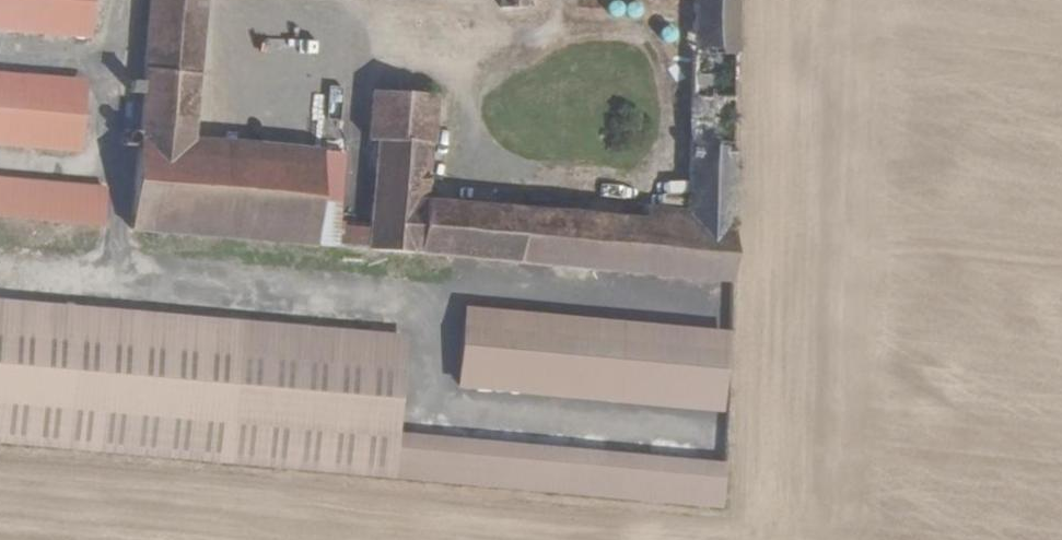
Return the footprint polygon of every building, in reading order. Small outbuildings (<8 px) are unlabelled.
[(84,36),(88,0),(0,0),(0,29),(84,36)] [(141,104),(137,136),(191,141),(204,0),(149,0),(141,104)] [(688,223),(644,218),(574,211),(426,200),(434,96),(370,93),(369,109),(367,133),(367,140),(375,141),(374,160),(366,250),(508,263),(731,284),(738,0),(693,0),(688,211),(688,223)] [(501,9),(523,9),(523,0),(501,0),(501,9)] [(75,149),(81,79),(0,73),(0,142),(75,149)] [(129,83),(129,93),(139,94),(140,83),(129,83)] [(123,146),(136,147),(137,136),(141,104),(126,103),(123,146)] [(132,192),(129,229),(337,248),(343,154),(191,141),(137,136),(136,147),(132,192)] [(132,192),(0,181),(0,218),(129,229),(132,192)] [(688,211),(644,208),(644,218),(688,223),(688,211)] [(411,334),(0,298),(0,444),(724,508),(728,461),(402,433),(411,334)] [(731,330),(466,308),(459,389),(724,412),(731,330)]
